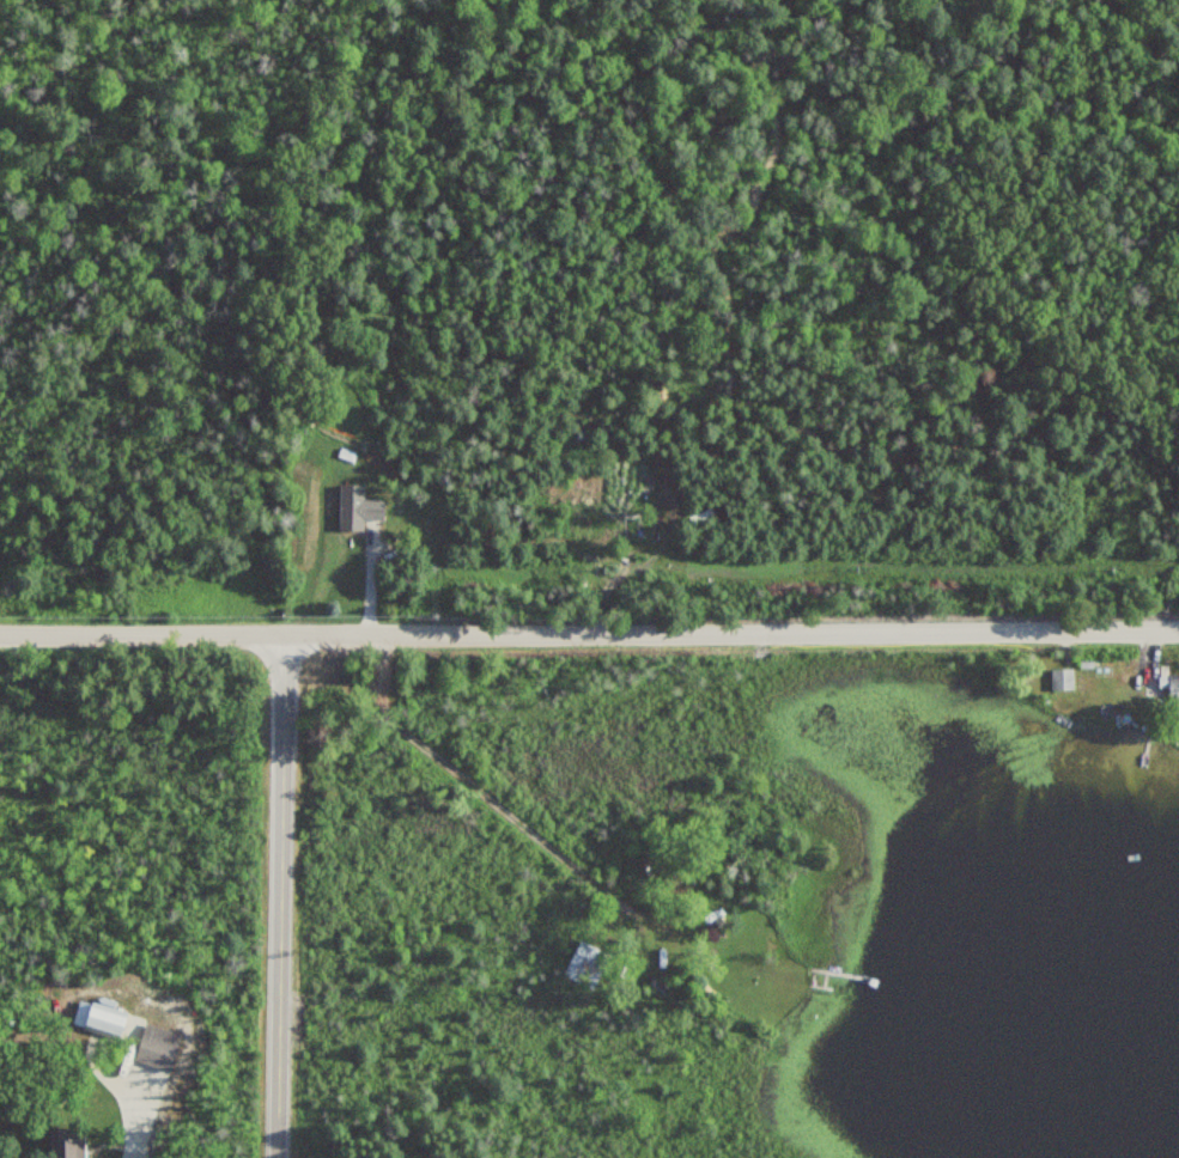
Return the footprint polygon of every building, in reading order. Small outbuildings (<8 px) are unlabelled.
[(1144,666),(1144,697),(1178,697),(1178,675),(1166,675),(1166,666),(1144,666)] [(1071,690),(1071,669),(1050,669),(1050,690),(1071,690)] [(612,952),(594,987),(564,973),(581,937),(612,952)] [(93,999),(84,1026),(118,1038),(128,1010),(93,999)] [(135,1058),(170,1068),(181,1032),(146,1022),(135,1058)] [(86,1128),(87,1157),(51,1157),(50,1126),(66,1125),(66,1128),(86,1128)]
